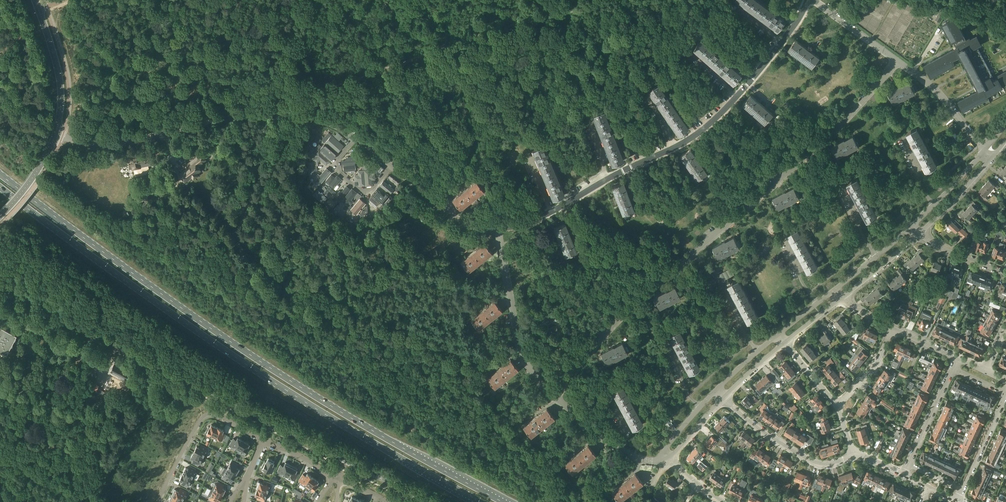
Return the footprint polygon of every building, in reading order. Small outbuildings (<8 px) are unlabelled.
[(742,4),(748,8),(754,0),(745,0),(742,4)] [(758,0),(754,0),(748,8),(754,13),(761,3),(758,0)] [(767,7),(761,3),(754,13),(760,17),(767,7)] [(773,12),(767,7),(760,17),(766,22),(773,12)] [(935,19),(940,22),(945,13),(940,11),(935,19)] [(766,22),(772,26),(780,16),(773,12),(766,22)] [(786,21),(780,16),(772,26),(778,31),(783,26),(786,21)] [(948,53),(927,63),(934,75),(954,64),(952,59),(960,55),(979,90),(977,92),(977,91),(976,91),(977,92),(974,93),(973,93),(971,95),(971,94),(970,95),(968,96),(967,96),(967,97),(965,98),(964,98),(962,100),(961,99),(961,100),(958,102),(963,111),(966,109),(966,110),(967,109),(969,108),(970,108),(970,107),(972,106),(973,106),(975,104),(976,105),(976,104),(978,103),(979,103),(981,101),(982,102),(982,101),(984,100),(985,100),(985,99),(988,98),(986,95),(1002,86),(1005,83),(1005,71),(1005,72),(1005,71),(1004,72),(1005,72),(997,76),(998,78),(992,81),(990,77),(993,75),(991,72),(989,69),(988,66),(987,66),(986,63),(985,61),(983,58),(984,58),(983,58),(982,55),(982,54),(982,55),(980,52),(980,51),(980,52),(978,48),(977,49),(975,47),(978,45),(974,37),(970,39),(970,38),(966,40),(955,19),(951,21),(951,22),(948,23),(948,22),(944,25),(947,31),(946,32),(947,34),(948,33),(952,40),(953,40),(956,46),(957,45),(958,47),(951,51),(953,54),(949,56),(948,53)] [(694,49),(700,54),(708,45),(702,40),(698,44),(694,49)] [(788,50),(800,59),(808,49),(795,40),(788,50)] [(714,50),(708,45),(700,54),(706,59),(714,50)] [(820,58),(808,49),(800,59),(812,68),(820,58)] [(720,55),(714,50),(706,59),(712,64),(720,55)] [(725,60),(720,55),(712,64),(717,69),(725,60)] [(731,65),(725,60),(717,69),(723,74),(731,65)] [(737,70),(731,65),(723,74),(729,79),(737,70)] [(742,75),(737,70),(729,79),(734,84),(739,80),(742,75)] [(902,100),(912,95),(915,93),(909,82),(901,86),(900,86),(888,92),(894,104),(902,99),(902,100)] [(652,97),(662,90),(658,84),(652,87),(648,91),(652,97)] [(667,97),(662,90),(652,97),(656,104),(667,97)] [(743,104),(754,114),(762,105),(751,95),(743,104)] [(667,97),(656,104),(661,110),(671,103),(667,97)] [(675,109),(671,103),(661,110),(665,116),(675,109)] [(774,115),(762,105),(754,114),(765,124),(774,115)] [(675,109),(665,116),(669,122),(679,115),(675,109)] [(595,123),(606,118),(604,111),(598,112),(592,115),(595,123)] [(684,121),(679,115),(669,122),(674,128),(684,121)] [(606,118),(595,123),(598,130),(609,125),(606,118)] [(684,121),(674,128),(678,135),(683,132),(688,128),(684,121)] [(601,137),(612,132),(609,125),(598,130),(601,137)] [(917,128),(912,130),(911,130),(906,134),(910,140),(920,134),(917,128)] [(331,134),(329,132),(322,140),(315,148),(314,149),(313,151),(311,149),(308,152),(313,156),(331,134)] [(612,132),(601,137),(603,144),(615,139),(612,132)] [(923,141),(920,134),(910,140),(913,146),(923,141)] [(845,140),(832,146),(838,157),(846,153),(847,153),(859,147),(853,135),(845,140)] [(343,146),(331,136),(325,143),(337,153),(343,146)] [(615,139),(603,144),(606,151),(618,146),(615,139)] [(913,146),(916,153),(927,147),(923,141),(913,146)] [(325,144),(322,148),(332,156),(335,153),(325,144)] [(535,157),(546,152),(543,145),(538,147),(532,150),(535,157)] [(618,146),(606,151),(609,158),(620,153),(618,146)] [(930,153),(927,147),(916,153),(920,159),(930,153)] [(689,168),(700,161),(691,149),(680,156),(689,168)] [(319,151),(316,155),(317,157),(314,160),(318,162),(321,160),(327,164),(330,161),(319,151)] [(546,152),(535,157),(538,164),(549,159),(546,152)] [(184,170),(180,173),(186,180),(191,176),(193,178),(198,174),(197,172),(201,169),(198,166),(205,159),(201,153),(187,164),(186,163),(184,165),(184,166),(182,168),(184,170)] [(620,153),(609,158),(612,165),(618,163),(623,160),(620,153)] [(920,159),(923,165),(934,159),(930,153),(920,159)] [(358,154),(356,156),(365,164),(362,167),(363,168),(362,169),(363,170),(364,169),(364,170),(366,168),(367,169),(368,167),(375,173),(377,170),(370,164),(372,162),(369,159),(367,162),(362,157),(361,157),(360,156),(359,155),(358,154)] [(139,157),(131,158),(129,159),(130,162),(132,162),(133,168),(151,165),(150,161),(151,161),(150,155),(145,156),(145,155),(139,156),(139,157)] [(549,159),(538,164),(541,171),(552,166),(549,159)] [(937,166),(934,159),(923,165),(926,171),(932,169),(937,166)] [(700,161),(689,168),(698,181),(708,173),(700,161)] [(313,166),(314,171),(309,172),(310,176),(312,176),(313,174),(315,174),(314,171),(317,171),(317,165),(313,166)] [(544,178),(555,173),(552,166),(541,171),(544,178)] [(998,173),(1003,177),(1005,179),(1005,178),(1005,167),(1005,166),(1004,169),(1002,168),(998,173)] [(316,177),(318,179),(317,181),(321,184),(332,171),(327,168),(320,175),(319,174),(316,177)] [(358,171),(358,174),(355,175),(355,182),(359,181),(359,186),(365,185),(364,171),(358,171)] [(376,179),(375,174),(371,174),(371,171),(364,171),(366,185),(373,185),(372,180),(376,179)] [(321,185),(325,188),(335,177),(331,173),(321,185)] [(555,173),(544,178),(547,185),(558,180),(555,173)] [(852,180),(847,184),(851,190),(861,185),(857,178),(852,180)] [(986,183),(984,185),(990,190),(994,186),(995,187),(998,185),(993,181),(993,182),(989,179),(986,183)] [(558,180),(547,185),(550,192),(561,187),(558,180)] [(389,184),(387,186),(393,191),(396,186),(389,181),(388,182),(389,184)] [(484,191),(476,181),(452,200),(460,210),(484,191)] [(611,187),(617,201),(629,196),(623,182),(611,187)] [(350,188),(346,185),(338,194),(336,197),(340,200),(350,188)] [(864,191),(861,185),(851,190),(854,197),(864,191)] [(982,188),(979,191),(982,194),(981,195),(985,199),(987,196),(986,195),(990,190),(984,185),(982,188)] [(329,191),(330,192),(334,195),(336,193),(332,189),(328,186),(326,189),(329,191)] [(550,192),(553,199),(559,198),(564,194),(561,187),(550,192)] [(785,191),(773,198),(779,209),(787,204),(787,205),(800,198),(794,187),(785,191)] [(352,188),(341,201),(346,205),(349,202),(353,205),(354,204),(352,199),(357,193),(352,188)] [(317,189),(313,195),(322,202),(323,202),(327,197),(326,197),(325,195),(323,194),(323,193),(321,192),(317,189)] [(377,189),(374,193),(383,200),(386,196),(377,189)] [(327,197),(323,202),(324,203),(328,198),(328,197),(331,194),(328,191),(325,195),(326,197),(327,197)] [(864,191),(854,197),(857,203),(868,197),(864,191)] [(394,199),(392,197),(393,196),(390,194),(386,198),(387,199),(383,204),(382,203),(379,207),(383,211),(386,208),(384,207),(388,202),(390,204),(394,199)] [(634,210),(629,196),(617,201),(622,215),(634,210)] [(871,204),(868,197),(857,203),(861,209),(871,204)] [(146,217),(135,199),(131,201),(141,220),(146,217)] [(366,204),(361,200),(352,211),(356,214),(366,204)] [(969,206),(967,209),(973,214),(977,210),(978,209),(975,207),(978,205),(973,200),(968,205),(969,206)] [(871,204),(861,209),(864,215),(874,210),(871,204)] [(964,210),(959,214),(964,219),(966,217),(968,219),(969,218),(973,214),(967,209),(965,211),(964,210)] [(369,220),(368,210),(365,210),(360,210),(361,222),(369,220)] [(877,216),(874,210),(864,215),(867,222),(873,220),(877,216)] [(968,233),(961,227),(962,225),(953,217),(947,224),(956,232),(957,231),(964,237),(968,233)] [(554,229),(560,243),(571,238),(565,224),(554,229)] [(801,235),(798,229),(792,231),(787,235),(791,241),(801,235)] [(983,242),(980,250),(982,251),(983,252),(984,252),(985,252),(986,252),(988,247),(988,248),(989,245),(990,240),(987,239),(987,238),(987,237),(988,233),(987,232),(985,237),(984,240),(983,242)] [(804,242),(801,235),(791,241),(794,247),(804,242)] [(725,240),(713,247),(719,258),(727,254),(728,254),(740,247),(734,236),(726,241),(725,240)] [(577,252),(571,238),(560,243),(565,257),(577,252)] [(976,243),(974,248),(975,249),(976,250),(977,249),(980,250),(983,242),(977,240),(977,241),(976,240),(975,243),(976,243)] [(804,242),(794,247),(797,253),(808,248),(804,242)] [(998,257),(998,256),(1001,249),(1002,247),(1003,244),(1003,243),(1000,242),(998,248),(995,247),(992,255),(993,256),(994,257),(995,256),(998,257)] [(492,253),(484,243),(460,262),(468,272),(492,253)] [(811,254),(808,248),(797,253),(801,260),(811,254)] [(915,256),(913,257),(919,263),(924,259),(927,257),(924,254),(923,254),(922,253),(923,252),(920,250),(915,255),(915,256)] [(811,254),(801,260),(804,266),(814,260),(811,254)] [(910,259),(905,263),(907,266),(909,264),(913,269),(919,263),(913,257),(911,259),(910,259)] [(818,267),(814,260),(804,266),(808,272),(813,270),(818,267)] [(934,261),(931,269),(939,272),(940,269),(941,270),(944,262),(941,261),(940,264),(938,263),(938,262),(935,261),(935,262),(934,261)] [(952,273),(954,274),(957,266),(955,265),(955,264),(952,263),(952,264),(951,263),(948,272),(947,276),(951,277),(952,273)] [(960,267),(957,266),(954,274),(953,278),(960,281),(962,278),(960,277),(960,276),(963,268),(963,267),(960,266),(960,267)] [(722,281),(728,278),(734,275),(730,268),(719,275),(722,281)] [(897,276),(895,278),(900,285),(906,280),(905,277),(906,276),(901,270),(898,272),(900,275),(897,277),(897,276)] [(968,280),(974,282),(975,278),(977,273),(971,271),(968,280)] [(982,278),(983,276),(977,273),(975,278),(974,282),(980,284),(982,278)] [(983,275),(983,276),(982,278),(980,284),(978,287),(985,289),(986,286),(989,278),(986,277),(986,276),(983,275)] [(887,278),(885,280),(891,288),(893,287),(894,289),(900,285),(895,278),(893,280),(891,282),(887,278)] [(986,286),(985,289),(984,291),(987,292),(988,287),(992,289),(995,280),(994,280),(995,279),(991,278),(991,279),(989,278),(986,286)] [(742,286),(738,280),(733,282),(728,285),(732,291),(742,286)] [(874,290),(871,292),(876,299),(883,294),(879,289),(880,288),(878,285),(873,289),(874,290)] [(745,292),(742,286),(732,291),(735,298),(745,292)] [(653,298),(660,309),(668,304),(668,305),(681,298),(674,287),(666,291),(653,298)] [(896,299),(906,292),(905,290),(898,295),(895,297),(896,299)] [(745,292),(735,298),(738,304),(748,298),(745,292)] [(869,293),(863,297),(865,300),(866,301),(868,304),(870,303),(871,303),(876,299),(871,292),(869,294),(869,293)] [(752,305),(748,298),(738,304),(742,310),(752,305)] [(999,309),(1000,306),(993,303),(994,301),(991,300),(989,305),(992,306),(999,309)] [(470,320),(478,329),(502,310),(494,301),(470,320)] [(909,301),(906,305),(903,303),(901,307),(898,314),(898,315),(900,316),(901,316),(903,317),(911,302),(909,301)] [(911,302),(903,317),(906,318),(906,319),(908,320),(908,319),(909,320),(912,315),(913,315),(917,308),(912,305),(913,302),(911,301),(911,302)] [(752,305),(742,310),(745,316),(755,311),(752,305)] [(883,306),(879,309),(884,315),(887,312),(883,306)] [(993,309),(990,315),(998,319),(999,317),(1000,317),(1001,315),(1000,314),(1001,314),(996,311),(996,310),(994,310),(993,309)] [(758,317),(755,311),(745,316),(748,323),(754,320),(758,317)] [(919,320),(917,323),(920,325),(919,327),(920,327),(919,328),(921,329),(922,328),(924,329),(925,327),(927,327),(932,315),(923,311),(920,317),(923,318),(922,321),(919,320)] [(987,313),(985,315),(988,317),(987,320),(995,324),(996,324),(997,322),(996,321),(998,319),(990,315),(987,313)] [(836,320),(834,322),(839,328),(846,322),(844,320),(843,320),(842,318),(843,317),(841,314),(835,319),(836,320)] [(545,321),(546,323),(549,320),(547,318),(547,319),(545,317),(538,323),(540,325),(545,321)] [(935,329),(933,333),(933,334),(934,335),(935,335),(936,335),(939,336),(945,322),(945,321),(943,320),(941,324),(938,322),(936,326),(935,327),(935,328),(935,329)] [(979,321),(978,322),(981,324),(984,325),(992,330),(993,327),(994,327),(995,326),(994,325),(995,324),(987,320),(985,323),(979,321)] [(846,322),(839,328),(844,334),(846,332),(847,333),(853,328),(851,326),(849,327),(847,325),(846,322)] [(945,322),(939,336),(941,337),(941,338),(943,339),(943,338),(944,339),(949,327),(946,325),(947,323),(945,322)] [(984,325),(981,331),(982,331),(982,332),(983,333),(984,333),(989,335),(990,334),(991,333),(991,332),(992,330),(984,325)] [(3,352),(7,354),(17,335),(0,326),(0,351),(3,352)] [(949,327),(944,339),(945,340),(946,340),(947,340),(949,341),(954,330),(955,330),(955,329),(949,327)] [(820,337),(820,338),(825,344),(827,346),(830,343),(828,341),(831,339),(829,336),(827,338),(826,337),(829,335),(824,328),(821,330),(824,334),(823,335),(822,335),(820,337)] [(875,332),(871,330),(868,328),(863,337),(866,339),(870,341),(871,339),(875,341),(878,335),(874,333),(875,332)] [(674,332),(669,336),(672,342),(683,337),(679,330),(674,332)] [(954,330),(949,341),(952,342),(952,343),(954,344),(955,344),(957,340),(959,341),(961,337),(960,337),(961,333),(955,330),(954,330)] [(544,337),(552,342),(554,339),(546,334),(544,337)] [(962,338),(958,345),(959,345),(958,346),(961,347),(964,348),(969,336),(967,335),(965,339),(962,338)] [(969,336),(964,348),(966,349),(965,349),(969,351),(973,343),(969,341),(971,337),(969,336)] [(686,343),(683,337),(672,342),(676,348),(686,343)] [(973,343),(969,351),(973,353),(973,352),(975,353),(980,341),(979,340),(977,340),(975,344),(973,343)] [(803,347),(800,349),(805,355),(812,349),(810,347),(808,345),(809,344),(807,341),(802,346),(803,347)] [(980,341),(975,353),(977,354),(977,355),(980,356),(980,355),(980,356),(982,351),(983,352),(984,349),(984,348),(980,346),(982,342),(981,342),(980,341)] [(613,346),(601,353),(607,364),(615,360),(628,353),(622,342),(613,347),(613,346)] [(686,343),(676,348),(679,355),(689,349),(686,343)] [(898,359),(900,360),(906,347),(897,343),(894,350),(900,353),(898,355),(899,356),(898,358),(899,358),(898,359)] [(854,353),(863,360),(864,360),(866,357),(867,355),(867,354),(869,351),(861,345),(860,345),(855,352),(854,353)] [(900,360),(899,363),(900,364),(904,355),(913,359),(915,354),(911,352),(912,350),(906,347),(900,360)] [(693,355),(689,349),(679,355),(682,361),(693,355)] [(812,349),(805,355),(810,361),(813,359),(814,360),(819,355),(817,353),(815,354),(813,352),(814,351),(812,349)] [(554,359),(556,356),(549,351),(547,353),(554,359)] [(851,359),(859,365),(860,365),(862,362),(861,362),(863,360),(854,353),(852,351),(850,353),(853,355),(851,358),(851,359)] [(693,355),(682,361),(686,367),(696,362),(693,355)] [(920,358),(919,360),(925,363),(939,369),(939,370),(940,370),(941,368),(943,364),(937,362),(938,361),(935,360),(935,361),(934,360),(934,361),(933,360),(932,362),(924,359),(925,356),(922,355),(921,358),(920,358)] [(518,369),(510,359),(487,378),(494,388),(518,369)] [(827,374),(832,369),(829,366),(833,362),(831,359),(826,363),(828,364),(822,369),(827,374)] [(851,359),(850,361),(852,362),(849,366),(855,370),(856,370),(858,367),(857,367),(859,365),(851,359)] [(783,363),(779,366),(784,372),(790,366),(786,361),(785,362),(785,361),(782,363),(783,363)] [(699,368),(696,362),(686,367),(689,374),(695,372),(699,368)] [(925,363),(924,365),(926,366),(928,367),(926,370),(929,371),(937,375),(939,372),(938,372),(939,370),(939,369),(925,363)] [(110,369),(109,373),(115,376),(117,373),(119,374),(122,368),(122,367),(115,364),(111,370),(110,369)] [(790,366),(784,372),(787,375),(786,376),(789,380),(794,376),(793,373),(795,372),(792,369),(793,368),(791,367),(790,366)] [(117,373),(115,376),(124,380),(125,378),(126,378),(129,371),(128,370),(123,367),(122,367),(122,368),(119,374),(117,373)] [(837,374),(831,379),(833,381),(833,382),(835,384),(841,379),(842,380),(846,377),(845,376),(849,373),(844,368),(837,374)] [(771,372),(776,378),(779,376),(780,376),(774,369),(771,372)] [(832,369),(827,374),(831,379),(837,374),(832,369)] [(890,381),(891,382),(897,373),(893,370),(891,374),(885,370),(883,372),(881,375),(890,381)] [(921,372),(920,374),(922,375),(934,380),(935,378),(936,378),(937,375),(929,371),(927,375),(923,373),(921,372)] [(770,384),(770,383),(772,381),(767,375),(762,380),(767,386),(768,385),(768,386),(770,384)] [(878,381),(886,387),(890,381),(881,375),(880,378),(879,378),(878,380),(878,381)] [(922,375),(921,377),(925,379),(924,382),(932,386),(934,383),(933,383),(934,380),(922,375)] [(760,395),(769,387),(767,386),(762,380),(756,384),(757,385),(757,386),(759,388),(756,390),(760,395)] [(954,385),(952,387),(953,388),(956,390),(954,394),(957,395),(962,383),(963,382),(962,382),(960,381),(957,380),(956,380),(955,383),(954,385)] [(876,388),(873,391),(878,394),(880,390),(882,388),(885,389),(885,388),(888,390),(889,388),(886,387),(878,381),(876,383),(874,386),(876,388)] [(918,384),(917,386),(929,391),(930,389),(931,389),(932,386),(924,382),(922,386),(918,384)] [(794,393),(800,388),(796,383),(790,388),(792,390),(791,390),(793,392),(794,392),(794,393)] [(957,395),(955,398),(957,399),(959,396),(961,392),(964,393),(968,385),(965,383),(964,384),(962,383),(957,395)] [(964,393),(962,397),(966,399),(965,399),(967,400),(973,388),(971,387),(971,386),(968,385),(964,393)] [(626,392),(622,386),(617,388),(612,391),(616,398),(626,392)] [(794,393),(794,392),(792,394),(794,396),(796,394),(799,397),(804,392),(800,388),(794,393)] [(973,388),(967,400),(970,401),(970,399),(974,401),(979,390),(975,389),(973,388)] [(915,390),(914,392),(918,394),(917,397),(925,401),(926,402),(928,398),(929,396),(927,395),(915,390)] [(979,390),(974,401),(977,402),(976,404),(978,405),(984,393),(982,392),(979,390)] [(629,398),(626,392),(616,398),(619,404),(629,398)] [(984,393),(978,405),(980,406),(982,402),(986,404),(990,395),(989,395),(986,394),(984,393)] [(868,395),(865,400),(871,405),(873,406),(874,406),(879,398),(873,394),(871,397),(868,395)] [(815,405),(821,400),(817,395),(811,399),(810,398),(805,402),(807,405),(809,403),(812,406),(811,407),(815,405)] [(986,404),(983,409),(985,410),(987,407),(990,408),(992,406),(993,403),(994,401),(996,398),(995,398),(995,397),(992,396),(990,395),(989,395),(990,395),(986,404)] [(747,406),(752,402),(754,404),(758,400),(754,396),(750,399),(747,396),(742,400),(747,406)] [(911,399),(910,401),(922,406),(923,404),(924,405),(925,401),(917,397),(915,401),(911,399)] [(629,398),(619,404),(622,410),(632,405),(629,398)] [(881,402),(882,402),(884,404),(884,405),(892,410),(895,407),(883,399),(881,402)] [(815,405),(811,407),(813,410),(816,408),(817,409),(818,409),(819,410),(825,405),(821,400),(815,405)] [(873,406),(871,405),(865,400),(861,406),(867,410),(869,411),(871,408),(873,406)] [(946,402),(945,406),(953,410),(955,407),(959,408),(960,406),(948,401),(947,400),(946,402)] [(784,402),(789,407),(792,410),(796,406),(794,403),(791,406),(789,404),(788,404),(786,401),(784,402)] [(910,401),(909,403),(913,405),(912,408),(920,412),(922,409),(921,409),(922,406),(910,401)] [(760,416),(766,420),(772,411),(766,408),(768,406),(764,403),(759,410),(763,412),(760,416)] [(636,411),(632,405),(622,410),(626,416),(636,411)] [(864,416),(867,410),(861,406),(857,412),(864,416)] [(944,410),(943,412),(955,417),(956,415),(952,413),(953,410),(945,406),(943,409),(944,410)] [(555,418),(547,408),(523,427),(531,437),(555,418)] [(906,410),(905,412),(917,417),(918,415),(919,415),(920,412),(912,408),(910,412),(906,410)] [(636,411),(626,416),(629,423),(639,417),(636,411)] [(772,411),(766,420),(766,421),(768,423),(769,422),(771,424),(778,415),(779,413),(777,412),(776,414),(772,411)] [(904,411),(903,413),(904,414),(908,416),(907,419),(915,423),(917,420),(916,419),(917,417),(905,412),(904,411)] [(941,414),(940,417),(948,421),(950,418),(954,420),(955,417),(943,412),(942,414),(941,414)] [(973,412),(972,414),(976,416),(974,420),(982,423),(983,424),(985,420),(986,418),(985,418),(973,412)] [(778,415),(771,424),(771,425),(774,427),(774,426),(777,428),(779,425),(781,427),(785,422),(784,421),(785,421),(778,415)] [(724,416),(720,421),(726,426),(728,423),(732,427),(735,423),(732,420),(731,422),(724,416)] [(642,423),(639,417),(629,423),(632,429),(638,427),(642,423)] [(822,429),(820,430),(821,433),(830,430),(829,427),(830,427),(830,426),(829,423),(828,420),(827,420),(826,417),(821,418),(823,421),(821,422),(823,426),(821,426),(822,429)] [(939,421),(938,423),(952,429),(953,427),(947,424),(948,421),(940,417),(938,420),(939,421)] [(968,417),(967,419),(969,420),(973,422),(972,425),(980,429),(982,426),(981,426),(982,423),(974,420),(968,417)] [(901,421),(900,423),(912,428),(913,429),(914,427),(916,423),(915,423),(907,419),(905,422),(901,421)] [(716,426),(715,427),(717,429),(718,428),(721,431),(723,428),(726,431),(728,429),(726,426),(720,421),(715,426),(716,426)] [(791,437),(795,430),(791,428),(795,423),(792,421),(785,433),(791,437)] [(936,425),(935,428),(945,433),(947,430),(951,432),(952,429),(938,423),(937,425),(936,425)] [(205,433),(213,436),(217,427),(211,424),(210,427),(208,426),(205,433)] [(857,430),(859,436),(866,434),(869,433),(867,424),(861,426),(862,428),(857,430)] [(964,426),(963,428),(965,429),(977,434),(978,432),(979,432),(980,429),(972,425),(970,429),(964,426)] [(224,430),(217,427),(213,436),(222,440),(225,434),(222,433),(224,430)] [(897,429),(896,431),(908,437),(909,435),(910,435),(911,432),(910,432),(911,431),(903,428),(902,431),(897,429)] [(933,434),(941,438),(945,440),(946,437),(945,437),(947,434),(945,433),(935,428),(933,431),(934,432),(933,434)] [(965,429),(964,431),(968,433),(967,436),(975,440),(977,437),(976,437),(977,434),(965,429)] [(795,430),(791,437),(791,438),(793,439),(794,439),(796,440),(801,433),(795,430)] [(742,445),(750,435),(745,431),(742,434),(740,433),(738,436),(740,437),(742,439),(741,441),(742,442),(740,444),(742,445)] [(896,434),(894,437),(898,439),(906,442),(908,439),(907,438),(908,437),(896,431),(895,434),(896,434)] [(721,433),(719,436),(722,439),(727,443),(729,441),(724,437),(725,437),(721,433)] [(801,433),(796,440),(802,444),(805,440),(811,444),(814,438),(808,434),(806,437),(801,433)] [(869,433),(866,434),(859,436),(861,443),(865,442),(865,445),(870,443),(869,440),(868,440),(867,437),(870,436),(869,433)] [(930,437),(929,439),(930,440),(943,446),(944,444),(943,443),(939,441),(940,438),(941,438),(933,434),(932,433),(930,437)] [(997,440),(1005,444),(1005,437),(999,434),(997,438),(998,438),(997,440)] [(750,435),(742,445),(740,447),(743,449),(744,447),(744,446),(745,444),(746,445),(747,443),(750,445),(755,439),(750,435)] [(712,436),(706,443),(711,448),(715,442),(718,445),(719,445),(724,446),(723,449),(726,450),(727,444),(720,437),(717,440),(712,436)] [(958,436),(957,439),(972,445),(973,443),(974,443),(975,440),(967,436),(965,436),(963,439),(958,436)] [(230,444),(238,449),(244,440),(238,437),(236,440),(233,438),(230,444)] [(892,440),(891,442),(903,448),(904,446),(905,446),(906,442),(898,439),(896,442),(892,440)] [(957,439),(956,441),(963,444),(962,447),(970,451),(972,448),(971,448),(972,445),(957,439)] [(249,444),(244,440),(238,449),(246,454),(250,447),(248,446),(249,444)] [(994,445),(1005,450),(1005,448),(1005,444),(997,440),(996,442),(994,445)] [(891,442),(890,444),(894,446),(893,450),(901,453),(903,450),(902,450),(903,448),(891,442)] [(828,454),(826,447),(822,448),(821,443),(815,444),(817,451),(820,450),(822,456),(824,456),(827,456),(827,455),(828,454)] [(832,445),(834,452),(836,452),(839,452),(839,451),(841,450),(838,443),(832,445)] [(197,446),(194,452),(203,457),(208,448),(201,444),(200,447),(197,446)] [(572,474),(584,464),(596,455),(588,445),(576,454),(564,464),(572,474)] [(826,447),(828,454),(834,452),(832,445),(826,447)] [(993,449),(992,451),(1004,457),(1005,454),(1003,454),(1004,454),(1005,450),(994,445),(992,449),(993,449)] [(692,452),(691,452),(698,457),(699,459),(700,459),(703,456),(702,455),(705,452),(701,449),(700,450),(696,447),(694,449),(692,451),(692,452)] [(920,457),(919,459),(920,460),(919,460),(923,462),(924,460),(926,461),(925,462),(926,462),(925,462),(929,454),(931,450),(932,448),(930,447),(928,450),(925,449),(923,452),(923,451),(922,454),(921,457),(920,457)] [(956,449),(955,451),(967,457),(968,457),(969,455),(970,451),(962,447),(960,447),(958,450),(956,449)] [(753,459),(758,462),(765,453),(759,449),(758,452),(754,449),(750,456),(753,458),(753,459)] [(890,452),(889,455),(890,455),(890,457),(892,458),(892,457),(896,459),(896,458),(899,459),(902,454),(901,453),(893,450),(891,453),(890,452)] [(929,454),(925,462),(926,462),(929,464),(929,463),(931,464),(937,452),(934,451),(933,455),(929,454)] [(989,456),(997,460),(999,457),(1003,459),(1004,457),(992,451),(991,453),(989,456)] [(198,465),(203,457),(194,452),(191,458),(194,459),(192,462),(198,465)] [(707,466),(700,459),(699,459),(698,457),(691,452),(687,457),(688,458),(687,459),(689,461),(690,460),(693,462),(696,459),(699,462),(697,465),(703,471),(707,466)] [(937,452),(931,464),(933,465),(933,466),(936,467),(940,459),(937,457),(939,453),(937,452)] [(770,456),(765,453),(758,462),(756,465),(757,466),(759,466),(762,461),(766,463),(768,465),(771,461),(768,459),(770,456)] [(776,464),(781,467),(783,465),(786,458),(786,457),(784,456),(783,456),(781,455),(776,464)] [(940,459),(936,467),(940,469),(940,468),(942,469),(948,457),(945,456),(943,460),(940,459)] [(988,456),(987,460),(988,460),(987,462),(999,468),(1000,466),(997,464),(999,461),(997,460),(989,456),(988,456)] [(948,457),(942,469),(944,470),(944,471),(947,472),(951,464),(948,462),(950,458),(948,457)] [(275,461),(268,458),(266,462),(265,461),(261,467),(272,473),(275,467),(272,465),(275,461)] [(792,461),(786,458),(783,465),(781,467),(780,470),(782,471),(785,466),(788,468),(789,468),(790,468),(791,466),(790,465),(792,461)] [(236,474),(235,474),(237,475),(240,469),(236,467),(238,464),(232,460),(227,469),(236,474)] [(951,464),(947,472),(950,474),(951,473),(953,474),(958,462),(956,461),(954,465),(951,464)] [(280,465),(277,471),(286,475),(292,465),(286,462),(283,466),(280,465)] [(953,474),(952,476),(954,476),(958,478),(961,472),(963,470),(962,469),(959,467),(961,463),(958,462),(953,474)] [(295,472),(298,468),(292,465),(286,475),(295,480),(298,474),(295,472)] [(183,473),(192,478),(196,469),(190,466),(189,469),(186,467),(183,473)] [(986,466),(983,472),(990,475),(991,473),(992,473),(994,473),(999,475),(1001,472),(992,468),(991,469),(986,466)] [(232,480),(235,474),(236,474),(227,469),(222,477),(228,481),(229,478),(232,480)] [(711,474),(709,477),(710,477),(710,478),(715,482),(722,472),(721,470),(719,472),(716,470),(714,472),(712,475),(711,474)] [(795,479),(801,482),(804,474),(803,474),(803,473),(801,472),(800,472),(798,471),(795,479)] [(722,472),(715,482),(721,485),(722,486),(724,483),(723,483),(725,479),(726,477),(723,475),(724,473),(722,472)] [(846,474),(845,474),(848,482),(852,480),(859,484),(861,478),(856,476),(857,475),(855,474),(853,475),(852,472),(849,473),(848,472),(846,473),(846,474)] [(871,482),(874,474),(868,472),(865,479),(864,479),(864,480),(863,480),(862,484),(864,485),(865,482),(869,484),(870,482),(871,482)] [(990,475),(983,472),(980,478),(992,483),(993,481),(989,479),(990,475)] [(192,478),(183,473),(179,479),(182,481),(181,484),(187,487),(192,478)] [(307,485),(313,477),(307,473),(305,476),(303,474),(299,480),(307,485)] [(611,492),(619,501),(643,483),(635,473),(611,492)] [(801,482),(798,488),(801,489),(803,483),(810,485),(812,480),(809,479),(810,476),(804,474),(801,482)] [(814,487),(821,490),(823,485),(826,477),(825,476),(824,475),(823,475),(822,475),(819,474),(814,487)] [(849,484),(848,482),(845,474),(839,476),(841,481),(839,482),(840,484),(837,490),(840,491),(842,487),(843,487),(844,486),(849,484)] [(874,474),(871,482),(876,484),(879,477),(874,474)] [(313,477),(307,485),(314,490),(318,485),(317,484),(319,481),(313,477)] [(665,484),(669,486),(668,487),(672,490),(674,487),(676,488),(682,479),(679,477),(676,481),(673,479),(672,481),(669,478),(665,484)] [(823,485),(821,490),(824,491),(826,486),(829,487),(829,486),(831,487),(832,484),(830,483),(832,479),(826,477),(823,485)] [(878,485),(882,487),(885,480),(879,477),(876,484),(875,486),(873,490),(875,491),(876,491),(878,488),(877,488),(878,485)] [(980,478),(978,483),(985,486),(986,483),(991,485),(992,483),(980,478)] [(743,479),(742,481),(735,494),(737,495),(737,496),(739,497),(739,496),(740,497),(744,490),(743,489),(747,481),(743,479)] [(256,488),(267,492),(271,482),(264,480),(263,483),(259,481),(256,488)] [(732,492),(735,494),(742,481),(740,480),(738,482),(737,483),(732,480),(728,487),(730,488),(729,491),(730,491),(730,492),(731,493),(732,492)] [(885,480),(882,487),(886,488),(883,493),(884,493),(882,497),(885,498),(889,490),(888,489),(891,482),(885,480)] [(218,481),(213,490),(222,495),(225,489),(222,487),(224,484),(218,481)] [(891,497),(893,498),(899,486),(893,483),(889,491),(893,493),(891,497)] [(988,491),(984,489),(985,486),(978,483),(975,489),(987,494),(988,491)] [(901,496),(904,489),(899,486),(893,498),(895,499),(897,495),(901,496)] [(748,500),(749,501),(755,501),(761,488),(759,487),(757,491),(752,489),(750,494),(751,494),(748,500)] [(175,489),(172,495),(182,500),(187,491),(181,488),(179,491),(175,489)] [(256,488),(258,489),(255,495),(258,496),(257,499),(264,501),(267,492),(256,488)] [(755,501),(762,501),(763,499),(760,497),(762,493),(761,493),(763,489),(761,488),(755,501)] [(910,491),(904,489),(901,496),(899,499),(903,501),(902,501),(903,501),(905,501),(910,491)] [(987,494),(975,489),(974,490),(973,489),(971,493),(983,499),(985,495),(986,496),(987,494)] [(222,495),(213,490),(209,499),(215,501),(216,499),(219,501),(222,495)] [(910,491),(905,501),(907,501),(908,500),(913,501),(917,493),(913,491),(913,492),(912,492),(910,491)] [(1005,499),(1005,496),(1000,494),(999,496),(996,501),(1005,501),(1005,500),(1005,499)]
